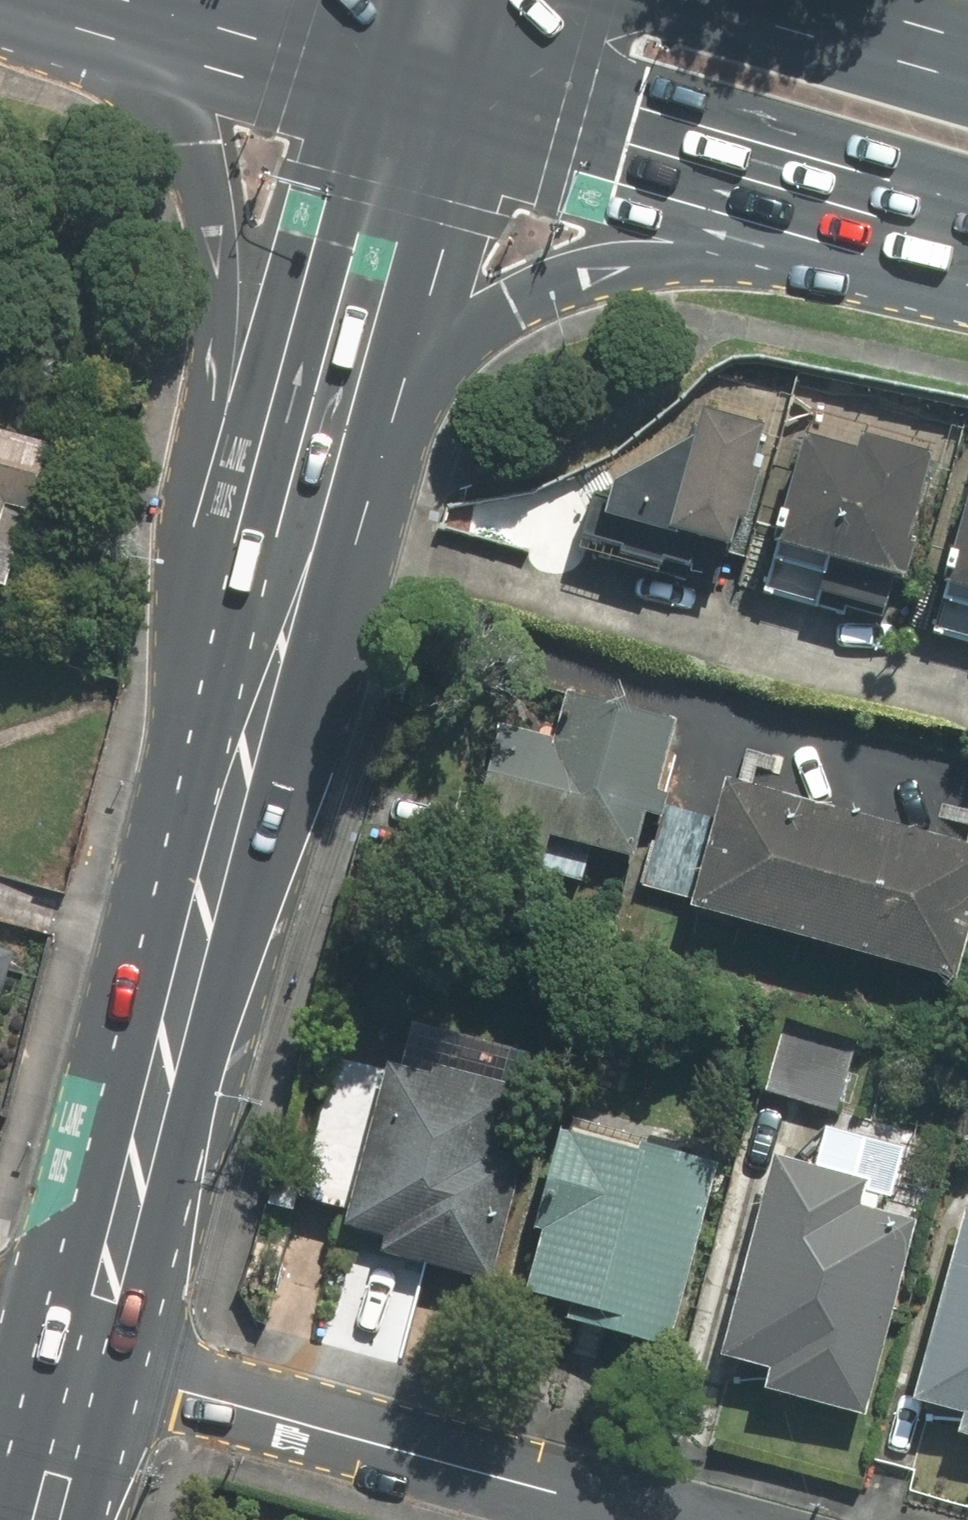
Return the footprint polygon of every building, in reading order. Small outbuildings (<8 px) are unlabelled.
[(693,439),(610,484),(602,519),(729,550),(759,426),(700,411),(693,439)] [(0,433),(0,592),(6,594),(48,447),(0,433)] [(856,450),(802,436),(781,515),(790,517),(782,549),(823,561),(905,582),(915,543),(907,541),(930,455),(859,437),(856,450)] [(948,554),(958,556),(949,588),(967,593),(967,480),(948,554)] [(671,716),(565,685),(551,734),(498,719),(461,846),(535,868),(545,831),(630,855),(671,716)] [(720,775),(685,905),(946,975),(967,893),(967,842),(720,775)] [(706,811),(657,798),(634,880),(683,894),(706,811)] [(15,958),(0,952),(0,1000),(15,958)] [(850,1038),(813,1028),(793,1098),(830,1108),(850,1038)] [(382,1058),(341,1223),(378,1233),(374,1250),(486,1278),(518,1152),(493,1146),(509,1081),(431,1062),(430,1070),(382,1058)] [(556,1129),(530,1224),(538,1226),(521,1289),(570,1302),(566,1315),(664,1341),(713,1161),(640,1141),(637,1150),(556,1129)] [(861,1175),(770,1152),(718,1353),(765,1366),(760,1385),(860,1411),(910,1217),(854,1202),(861,1175)] [(959,1205),(910,1396),(958,1409),(953,1430),(967,1434),(967,1207),(959,1205)]
